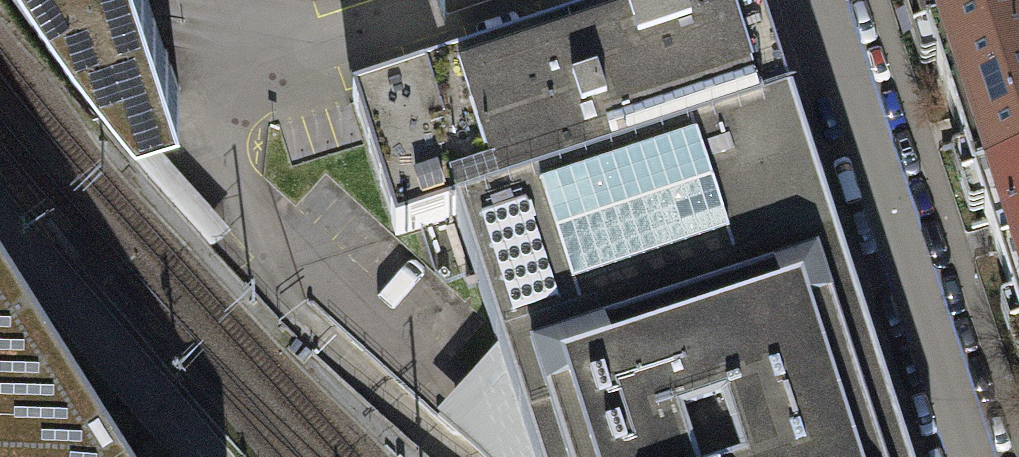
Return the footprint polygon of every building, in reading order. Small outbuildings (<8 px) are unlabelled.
[(151,0),(56,0),(67,16),(135,104),(180,89),(151,0)] [(836,239),(834,239),(756,0),(663,0),(352,101),(396,235),(454,216),(497,349),(533,456),(907,456),(836,239)] [(926,37),(1018,7),(1018,0),(914,0),(926,37)] [(974,185),(1018,170),(1018,7),(926,37),(974,185)] [(227,227),(146,137),(129,153),(209,243),(227,227)] [(974,185),(1018,322),(1018,170),(974,185)] [(0,280),(0,456),(113,456),(0,280)]
